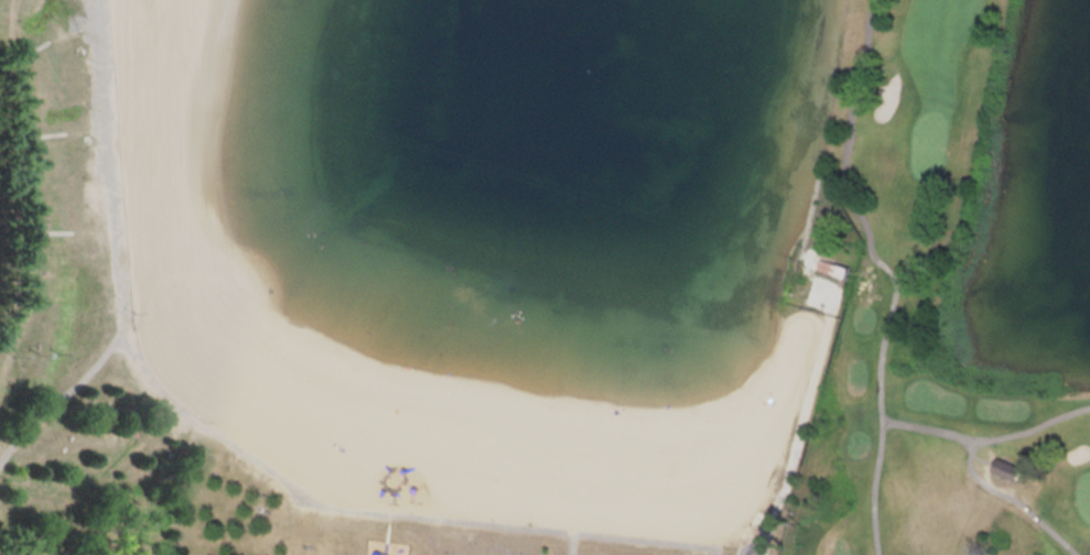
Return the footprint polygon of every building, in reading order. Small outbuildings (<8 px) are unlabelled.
[(999,456),(1026,466),(1019,481),(993,470),(996,464),(999,456)]
